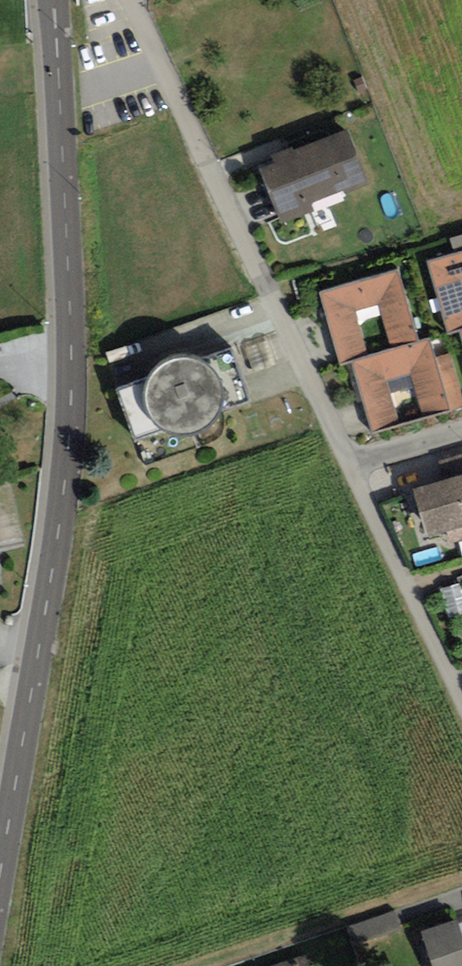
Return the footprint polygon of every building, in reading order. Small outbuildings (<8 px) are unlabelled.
[(257,168),(276,216),(361,183),(342,134),(257,168)] [(427,264),(445,328),(461,318),(461,292),(458,279),(461,278),(461,254),(427,264)] [(396,274),(319,295),(337,359),(361,346),(351,311),(378,303),(388,340),(414,338),(396,274)] [(427,342),(350,363),(368,427),(391,414),(381,379),(409,371),(419,408),(445,405),(427,342)] [(227,350),(194,361),(182,358),(170,358),(159,362),(150,369),(143,379),(112,389),(129,439),(156,430),(170,435),(184,436),(198,431),(208,422),(215,409),(244,400),(227,350)] [(414,491),(425,533),(461,523),(461,478),(414,491)] [(449,546),(461,541),(461,526),(444,533),(449,546)] [(454,617),(461,615),(461,584),(446,588),(454,617)] [(430,965),(461,965),(461,946),(454,921),(419,932),(430,965)]
